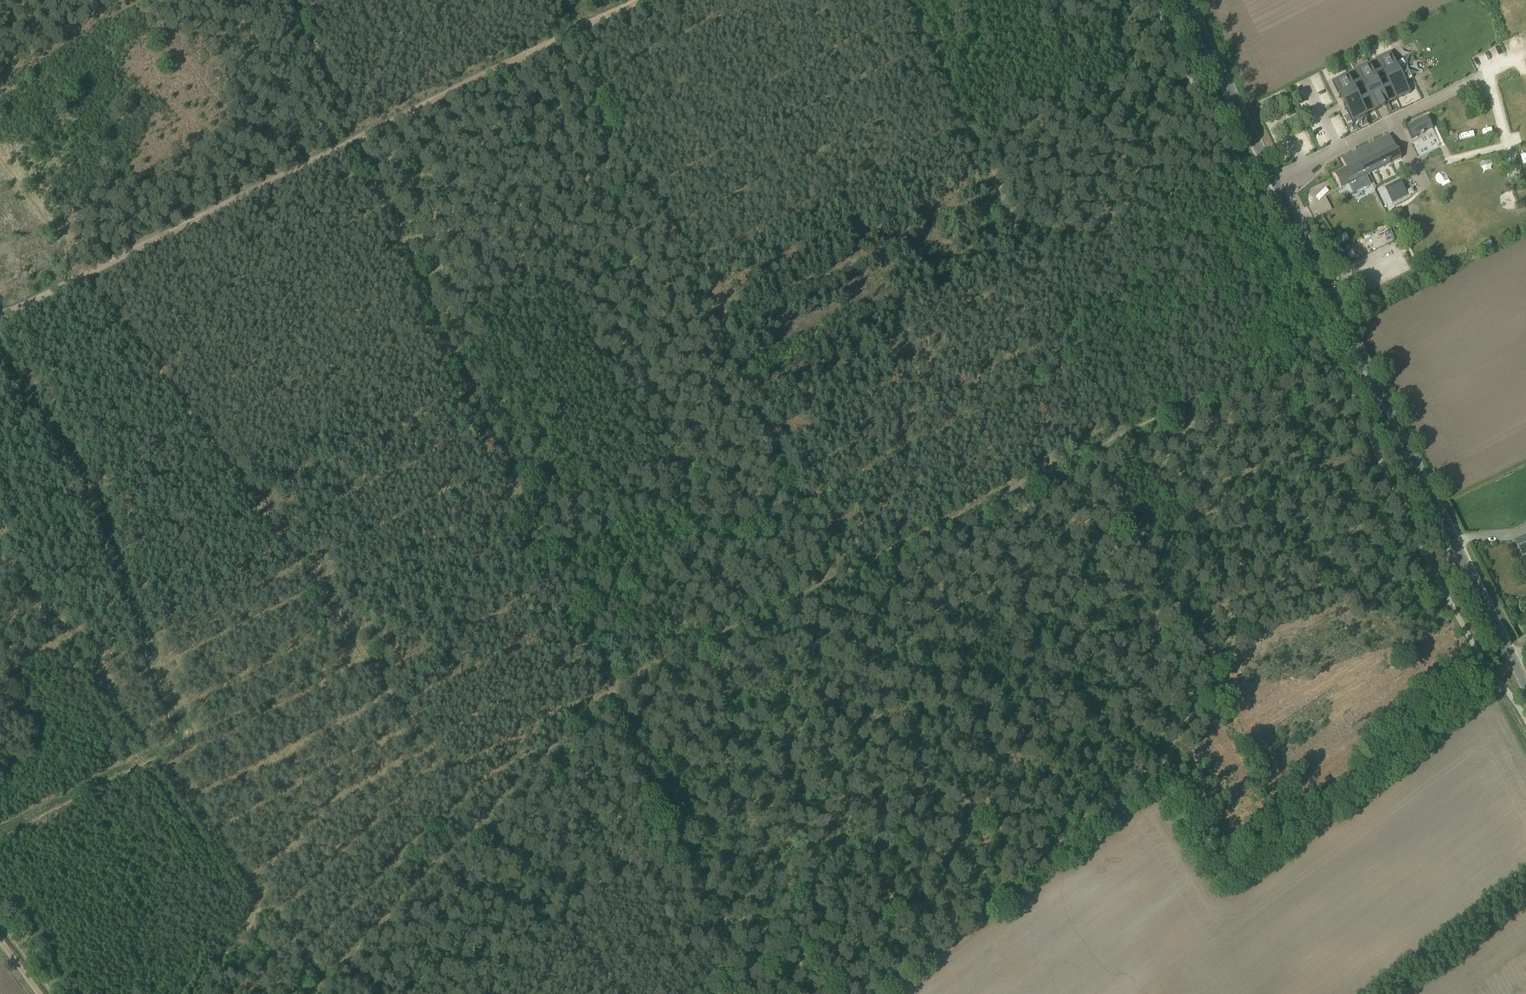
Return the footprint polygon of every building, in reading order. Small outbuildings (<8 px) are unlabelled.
[(1347,73),(1332,81),(1352,122),(1367,114),(1361,102),(1368,99),(1374,111),(1378,109),(1379,109),(1384,106),(1384,107),(1385,106),(1389,104),(1383,92),(1389,88),(1395,100),(1411,93),(1390,52),(1375,59),(1381,72),(1375,75),(1369,63),(1353,70),(1359,82),(1353,85),(1347,73)] [(1311,107),(1300,109),(1302,117),(1312,114),(1311,107)] [(1427,116),(1405,127),(1411,139),(1421,134),(1421,135),(1423,134),(1423,133),(1433,128),(1427,116)] [(1346,168),(1334,174),(1341,189),(1349,185),(1353,193),(1366,187),(1362,178),(1369,174),(1398,160),(1401,159),(1389,135),(1341,159),(1346,168)] [(1400,180),(1385,188),(1392,203),(1408,195),(1400,180)] [(1523,557),(1525,556),(1525,536),(1515,541),(1523,557)]
